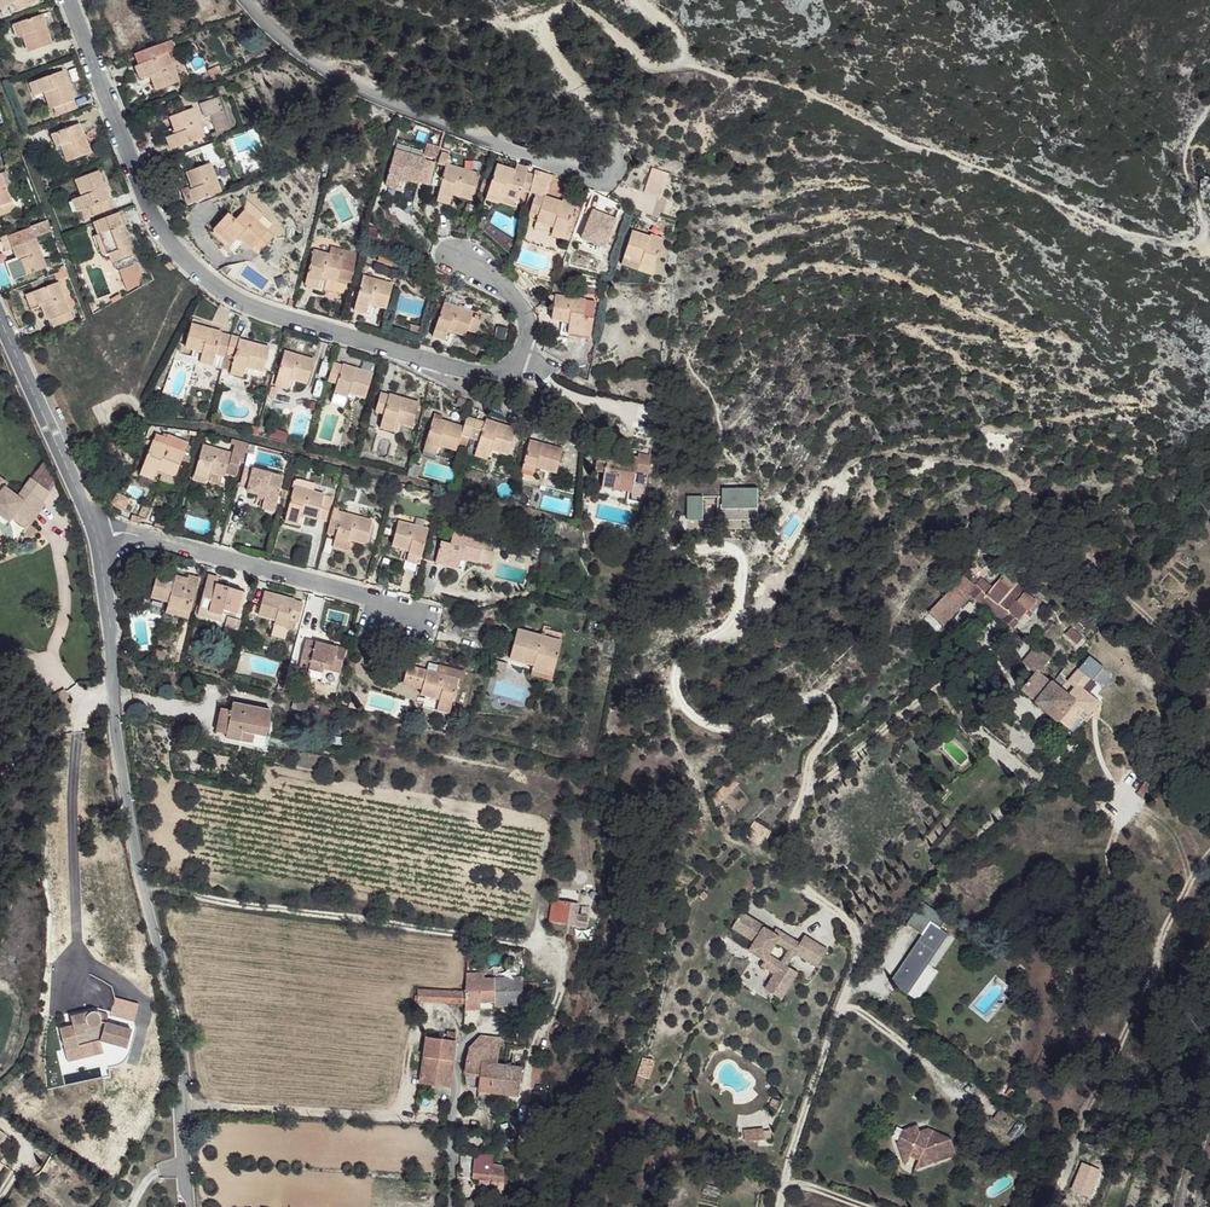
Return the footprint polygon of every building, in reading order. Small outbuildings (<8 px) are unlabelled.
[(7,3),(12,11),(30,1),(29,0),(0,0),(0,7),(7,3)] [(37,14),(8,25),(12,36),(19,34),(25,51),(47,43),(37,14)] [(163,41),(126,55),(130,66),(152,56),(167,52),(163,41)] [(127,67),(132,79),(143,75),(150,91),(172,82),(152,56),(130,66),(127,67)] [(209,70),(214,80),(223,76),(217,65),(209,70)] [(56,71),(24,83),(29,96),(39,92),(46,108),(47,107),(51,116),(70,108),(56,71)] [(212,133),(214,140),(225,136),(223,132),(231,129),(218,97),(200,103),(205,118),(211,116),(216,131),(212,133)] [(183,109),(161,117),(168,134),(156,138),(161,152),(195,139),(183,109)] [(50,134),(56,147),(62,145),(67,161),(89,152),(78,124),(50,134)] [(426,155),(437,158),(440,145),(429,142),(426,155)] [(383,152),(373,187),(385,190),(388,181),(406,185),(412,160),(383,152)] [(439,163),(447,165),(450,154),(442,152),(439,163)] [(324,156),(317,159),(328,171),(331,163),(324,156)] [(432,160),(426,159),(421,174),(428,176),(432,160)] [(484,176),(480,191),(488,194),(502,198),(503,196),(519,200),(527,203),(530,194),(535,176),(527,173),(529,166),(518,163),(515,172),(497,168),(493,179),(484,176)] [(201,165),(179,173),(185,190),(175,194),(179,207),(212,193),(201,165)] [(447,165),(437,201),(451,205),(454,194),(474,200),(480,174),(447,165)] [(654,167),(645,192),(663,198),(672,173),(654,167)] [(536,168),(535,175),(550,179),(552,174),(536,168)] [(69,179),(75,196),(64,200),(69,212),(82,207),(86,216),(105,209),(90,171),(69,179)] [(535,175),(535,176),(530,194),(536,195),(530,214),(539,217),(537,221),(554,226),(553,229),(567,233),(575,207),(562,203),(546,198),(550,179),(535,175)] [(502,198),(488,194),(487,200),(499,204),(500,202),(516,207),(519,200),(503,196),(502,198)] [(563,199),(562,203),(575,207),(577,204),(563,199)] [(206,232),(225,248),(233,241),(250,256),(267,238),(236,212),(228,221),(221,215),(206,232)] [(124,255),(114,229),(118,227),(113,214),(85,225),(89,236),(86,237),(93,255),(96,257),(99,255),(103,264),(124,255)] [(565,239),(567,233),(553,229),(554,226),(537,221),(535,229),(552,234),(551,236),(565,239)] [(26,239),(40,233),(36,223),(21,228),(21,230),(1,237),(11,263),(0,268),(5,279),(37,267),(26,239)] [(633,232),(624,257),(641,263),(640,265),(654,270),(664,243),(650,238),(633,232)] [(652,233),(650,238),(664,243),(665,238),(652,233)] [(124,255),(103,264),(115,269),(118,270),(138,262),(124,255)] [(297,290),(310,293),(313,281),(331,285),(336,263),(306,255),(297,290)] [(145,281),(138,262),(118,270),(126,291),(145,281)] [(169,262),(165,266),(169,271),(173,268),(169,262)] [(652,276),(654,270),(640,265),(638,270),(652,276)] [(420,278),(416,284),(421,288),(426,281),(420,278)] [(356,280),(347,315),(359,318),(362,308),(380,312),(386,288),(356,280)] [(15,295),(20,307),(31,303),(37,319),(40,318),(44,326),(62,319),(48,283),(15,295)] [(556,295),(553,319),(566,321),(564,332),(592,336),(595,318),(584,316),(587,300),(556,295)] [(432,337),(444,341),(448,330),(464,335),(467,330),(472,317),(473,313),(444,304),(432,337)] [(481,320),(472,317),(467,330),(476,333),(481,320)] [(222,368),(225,355),(231,335),(191,325),(185,347),(193,349),(190,359),(222,368)] [(231,335),(225,355),(234,357),(230,374),(242,378),(246,366),(264,370),(269,348),(239,341),(239,337),(231,335)] [(285,352),(275,386),(287,389),(291,378),(307,383),(314,360),(285,352)] [(337,384),(333,398),(346,403),(349,392),(366,397),(373,375),(333,363),(328,381),(337,384)] [(381,392),(375,412),(383,415),(380,428),(392,432),(396,422),(412,426),(419,404),(381,392)] [(346,403),(333,398),(331,404),(344,408),(346,403)] [(631,402),(630,411),(645,413),(647,405),(631,402)] [(434,418),(424,452),(436,455),(439,445),(456,450),(460,435),(470,438),(475,419),(467,416),(463,426),(434,418)] [(475,419),(470,438),(479,441),(477,449),(490,453),(491,450),(508,454),(516,429),(486,420),(485,421),(475,419)] [(154,435),(140,474),(153,479),(156,472),(174,478),(187,443),(165,435),(164,439),(154,435)] [(234,441),(231,454),(240,457),(243,457),(247,444),(234,441)] [(530,441),(522,469),(534,472),(536,466),(557,472),(563,450),(530,441)] [(192,480),(205,483),(208,473),(225,477),(226,473),(235,475),(240,457),(231,454),(201,447),(192,480)] [(490,453),(477,449),(475,457),(487,460),(490,453)] [(598,452),(595,471),(603,473),(601,487),(615,489),(617,478),(634,481),(638,459),(598,452)] [(100,466),(104,478),(115,473),(110,463),(100,466)] [(243,468),(239,486),(247,488),(246,491),(264,496),(261,508),(273,511),(282,477),(243,468)] [(5,517),(10,510),(18,499),(12,494),(0,484),(0,514),(5,517)] [(19,485),(12,494),(18,499),(10,510),(26,521),(40,501),(19,485)] [(292,488),(284,523),(296,525),(300,514),(325,520),(331,497),(292,488)] [(723,514),(760,514),(760,490),(722,491),(723,514)] [(688,498),(689,523),(705,522),(704,497),(688,498)] [(133,502),(121,498),(117,509),(129,513),(133,502)] [(331,511),(326,533),(335,535),(332,547),(344,550),(347,538),(363,543),(369,521),(331,511)] [(412,516),(409,526),(424,530),(427,520),(412,516)] [(34,527),(26,521),(20,528),(29,534),(34,527)] [(409,526),(396,523),(391,545),(408,549),(405,562),(417,565),(426,531),(424,530),(409,526)] [(1025,526),(1008,536),(1015,545),(1032,536),(1025,526)] [(440,539),(433,564),(456,570),(459,557),(477,562),(480,549),(487,552),(491,542),(452,532),(449,541),(440,539)] [(424,562),(433,564),(440,539),(431,537),(424,562)] [(911,547),(907,552),(919,562),(923,557),(911,547)] [(480,549),(477,562),(489,565),(492,553),(487,552),(480,549)] [(187,583),(175,579),(158,576),(152,597),(169,601),(167,607),(191,613),(200,578),(189,575),(187,578),(187,583)] [(209,576),(200,609),(222,616),(223,611),(240,615),(246,593),(229,588),(217,585),(218,581),(218,579),(209,576)] [(979,588),(964,577),(957,586),(931,618),(947,630),(972,597),(979,588)] [(989,597),(979,588),(972,597),(992,613),(1015,631),(1038,604),(1018,586),(1013,592),(1000,580),(989,597)] [(275,620),(274,626),(287,629),(290,622),(298,623),(303,604),(265,593),(259,616),(275,620)] [(191,613),(167,607),(166,614),(189,619),(191,613)] [(222,616),(200,609),(198,616),(220,622),(222,616)] [(239,630),(241,620),(225,616),(222,626),(239,630)] [(287,629),(274,626),(273,632),(286,635),(287,629)] [(508,659),(532,665),(553,670),(561,641),(516,629),(508,659)] [(956,636),(950,643),(959,650),(973,661),(978,654),(956,636)] [(311,662),(309,670),(321,673),(322,669),(339,673),(345,651),(307,640),(302,659),(311,662)] [(549,681),(553,670),(532,665),(530,675),(549,681)] [(321,673),(309,670),(308,676),(320,679),(321,673)] [(1079,670),(1069,681),(1070,681),(1068,684),(1074,691),(1078,685),(1083,690),(1091,679),(1079,670)] [(1052,683),(1039,671),(1037,673),(1022,692),(1069,731),(1080,717),(1085,710),(1092,715),(1100,704),(1093,698),(1083,690),(1078,685),(1074,691),(1073,692),(1065,684),(1060,690),(1052,683)] [(440,700),(438,706),(451,709),(457,681),(426,673),(421,694),(440,700)] [(1098,693),(1093,698),(1100,704),(1105,698),(1098,693)] [(233,704),(232,711),(226,735),(226,737),(253,743),(255,734),(266,736),(271,712),(233,704)] [(451,709),(438,706),(437,711),(449,714),(451,709)] [(226,735),(232,711),(222,709),(216,733),(226,735)] [(1085,710),(1080,717),(1087,722),(1090,718),(1092,715),(1085,710)] [(1080,717),(1069,731),(1076,737),(1087,722),(1080,717)] [(1096,724),(1090,718),(1087,722),(1093,728),(1096,724)] [(255,734),(253,743),(264,745),(266,736),(255,734)] [(343,746),(345,737),(331,735),(329,743),(343,746)] [(928,768),(922,774),(936,787),(942,781),(928,768)] [(1139,776),(1130,790),(1137,795),(1148,782),(1139,776)] [(1156,787),(1148,782),(1137,795),(1146,801),(1156,787)] [(577,904),(553,900),(549,922),(585,928),(587,917),(576,915),(577,904)] [(748,917),(739,933),(763,946),(759,955),(774,963),(777,958),(785,944),(798,951),(791,965),(785,976),(776,992),(793,1001),(808,974),(796,968),(803,954),(827,967),(836,949),(812,937),(808,945),(799,940),(798,943),(792,940),(793,937),(783,931),(781,937),(771,931),(772,930),(748,917)] [(931,921),(890,983),(909,994),(950,933),(931,921)] [(774,963),(770,968),(785,976),(791,965),(777,958),(774,963)] [(484,972),(467,973),(466,992),(465,1002),(481,1003),(496,1001),(496,1006),(545,1004),(543,989),(539,989),(539,984),(524,984),(523,977),(485,978),(484,972)] [(419,1000),(465,1002),(466,992),(419,990),(419,1000)] [(481,1010),(481,1003),(465,1002),(465,1011),(481,1010)] [(67,1060),(66,1054),(65,1050),(102,1040),(135,1050),(141,1032),(102,1022),(102,1019),(103,1017),(102,1015),(100,1012),(97,1011),(71,1017),(73,1026),(60,1029),(63,1046),(54,1048),(57,1063),(67,1060)] [(137,1023),(100,1012),(102,1015),(103,1017),(102,1019),(102,1022),(141,1032),(141,1030),(137,1023)] [(446,1040),(427,1038),(420,1084),(434,1086),(433,1094),(448,1096),(457,1033),(447,1032),(446,1040)] [(479,1091),(501,1094),(504,1066),(496,1065),(500,1040),(482,1038),(470,1050),(465,1074),(467,1085),(480,1087),(479,1091)] [(65,1050),(66,1054),(102,1045),(134,1055),(135,1050),(102,1040),(65,1050)] [(650,1072),(653,1060),(642,1057),(639,1069),(650,1072)] [(504,1066),(501,1094),(519,1096),(522,1069),(504,1066)] [(745,1139),(771,1138),(770,1126),(744,1128),(745,1139)] [(899,1144),(904,1158),(911,1155),(922,1158),(920,1165),(928,1167),(937,1163),(936,1160),(957,1152),(953,1140),(929,1130),(926,1137),(921,1135),(918,1126),(907,1130),(899,1144)] [(9,1136),(0,1128),(0,1146),(9,1136)] [(478,1151),(476,1168),(490,1169),(492,1162),(493,1153),(478,1151)] [(957,1152),(936,1160),(937,1163),(958,1156),(957,1152)] [(489,1179),(490,1169),(476,1168),(474,1177),(489,1179)] [(505,1171),(490,1169),(489,1179),(503,1181),(505,1171)]
